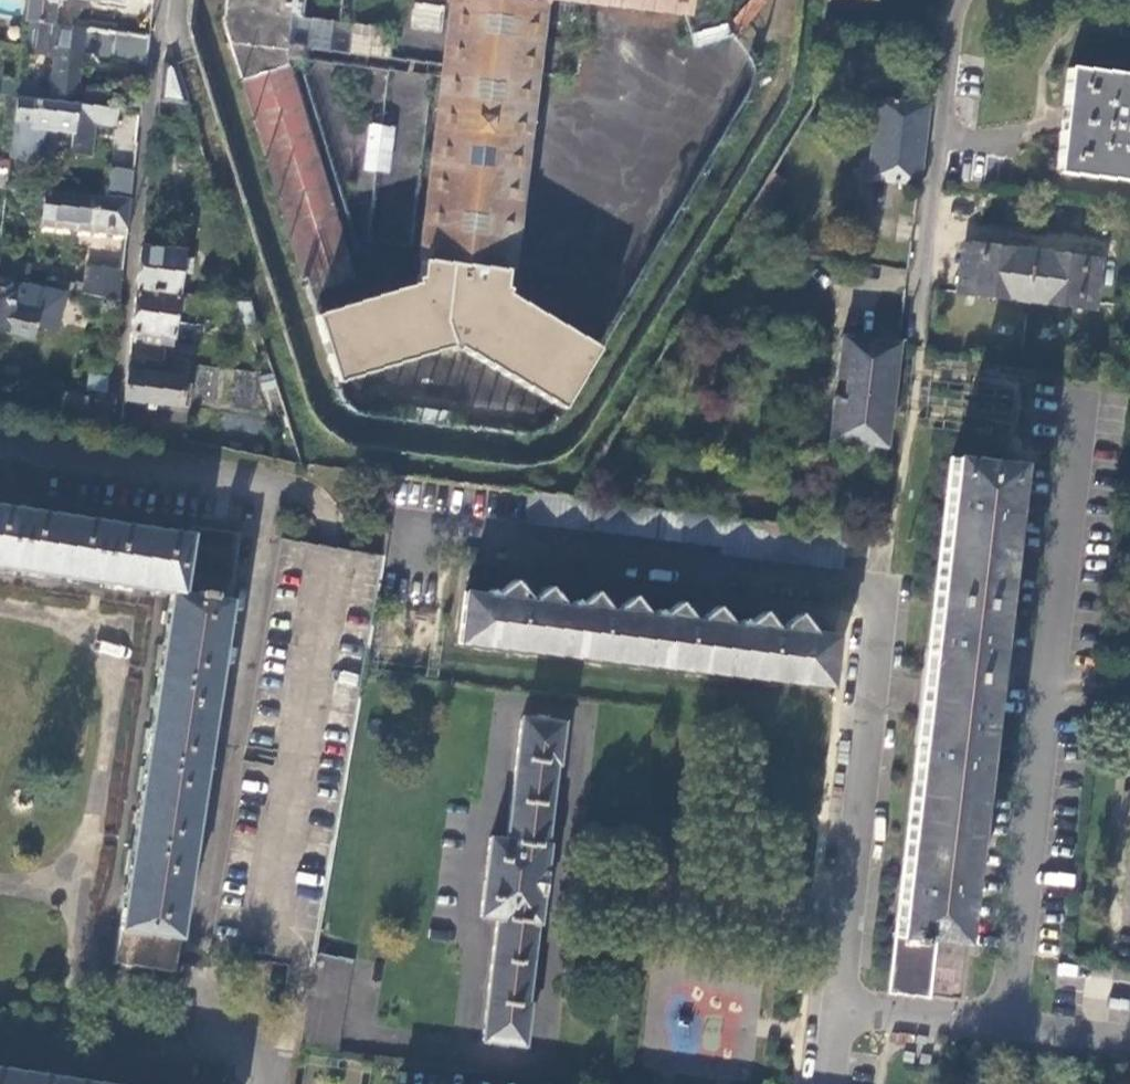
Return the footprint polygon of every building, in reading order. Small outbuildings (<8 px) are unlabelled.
[(27,19),(30,20),(54,23),(54,13),(59,13),(61,0),(30,0),(27,19)] [(223,22),(307,294),(355,279),(288,60),(288,58),(293,17),(299,18),(301,0),(226,0),(223,22)] [(443,63),(442,76),(417,276),(412,277),(414,283),(313,315),(334,381),(447,348),(448,352),(456,353),(458,350),(559,408),(595,347),(505,294),(507,290),(503,288),(528,81),(537,3),(541,0),(451,0),(443,63)] [(444,6),(415,0),(414,0),(409,26),(438,32),(444,6)] [(589,2),(683,13),(692,46),(732,35),(761,1),(761,0),(576,0),(589,2)] [(390,29),(299,18),(293,17),(288,58),(442,76),(443,63),(395,57),(387,56),(390,29)] [(53,84),(21,81),(18,96),(105,107),(108,88),(77,84),(80,61),(81,51),(90,47),(98,63),(112,64),(113,56),(117,31),(54,23),(30,20),(26,52),(56,56),(53,84)] [(117,31),(113,56),(148,61),(151,35),(117,31)] [(159,99),(187,103),(176,63),(164,62),(159,99)] [(1129,183),(1129,74),(1067,67),(1055,174),(1129,183)] [(18,79),(0,77),(0,93),(16,95),(18,79)] [(118,126),(120,109),(105,107),(18,96),(15,124),(74,131),(71,153),(92,155),(96,123),(118,126)] [(918,183),(928,104),(876,99),(867,179),(918,185),(918,183)] [(391,128),(366,125),(363,172),(387,175),(391,128)] [(10,160),(0,158),(0,186),(6,187),(6,185),(10,160)] [(109,166),(107,190),(131,192),(134,168),(109,166)] [(129,217),(131,200),(46,189),(45,198),(42,218),(49,219),(128,228),(129,217)] [(49,219),(42,218),(41,226),(127,236),(128,228),(49,219)] [(1046,233),(1044,247),(1088,251),(1089,238),(1046,233)] [(183,258),(184,250),(142,245),(139,267),(137,288),(178,293),(181,272),(191,273),(193,259),(183,258)] [(957,292),(1094,309),(1099,261),(963,245),(957,292)] [(0,258),(0,276),(26,281),(30,264),(0,258)] [(119,301),(123,271),(104,268),(87,266),(83,286),(53,279),(51,287),(119,301)] [(0,276),(0,328),(35,335),(40,311),(37,310),(42,285),(26,281),(0,276)] [(185,362),(192,363),(194,345),(172,343),(178,293),(137,288),(134,315),(131,340),(165,344),(163,360),(185,362)] [(884,459),(898,342),(900,330),(879,327),(877,340),(840,335),(835,377),(845,378),(842,399),(833,398),(827,440),(865,444),(863,456),(884,459)] [(180,402),(185,362),(163,360),(129,356),(126,382),(124,399),(140,401),(140,406),(186,412),(188,404),(180,402)] [(109,392),(110,378),(91,376),(90,390),(109,392)] [(58,390),(55,412),(85,418),(88,394),(58,390)] [(887,990),(959,999),(969,1000),(976,944),(965,943),(966,940),(957,939),(1005,542),(1014,466),(951,459),(887,990)] [(847,531),(571,497),(529,492),(525,522),(720,547),(720,552),(843,569),(847,531)] [(173,973),(189,866),(199,867),(207,811),(198,809),(211,727),(220,729),(229,671),(220,670),(240,532),(172,522),(170,532),(122,525),(123,515),(65,506),(64,516),(0,506),(0,566),(60,575),(145,587),(170,591),(163,634),(149,728),(133,835),(118,937),(114,964),(173,973)] [(485,595),(465,593),(458,642),(829,684),(834,636),(814,634),(798,613),(785,624),(776,613),(771,617),(766,610),(749,622),(745,618),(736,624),(731,623),(717,606),(701,617),(691,604),(685,610),(679,603),(663,615),(658,610),(653,614),(648,614),(634,597),(620,608),(608,596),(601,601),(595,594),(580,605),(575,601),(572,605),(567,604),(552,586),(540,595),(528,582),(521,587),(514,580),(505,588),(496,586),(485,595)] [(482,1040),(523,1044),(528,1002),(526,1002),(535,923),(538,924),(547,845),(545,844),(554,764),(558,765),(562,722),(519,717),(506,838),(489,836),(480,915),(496,917),(482,1040)] [(1118,815),(1129,816),(1129,791),(1121,790),(1118,815)] [(350,956),(314,951),(313,958),(298,1041),(335,1047),(350,956)] [(97,1075),(78,1073),(77,1080),(53,1076),(55,1069),(0,1060),(0,1083),(153,1083),(97,1075)]
